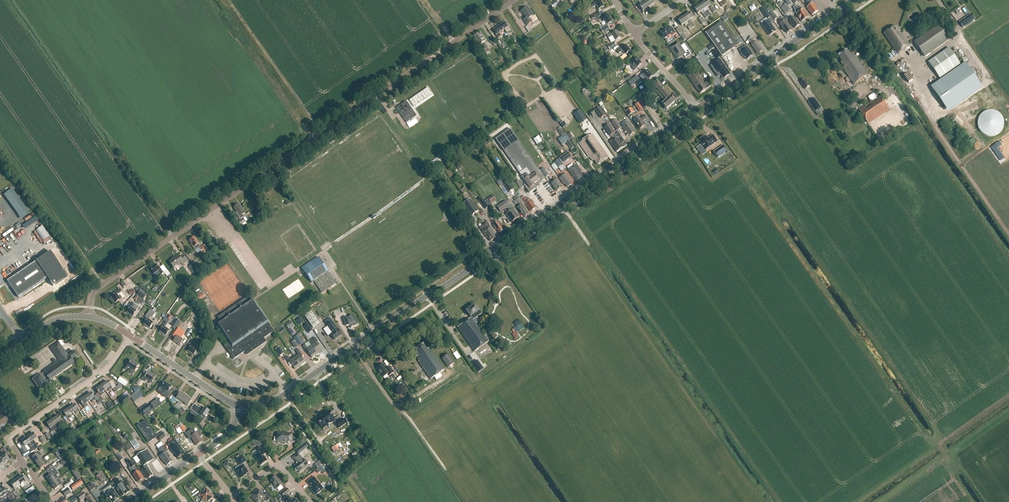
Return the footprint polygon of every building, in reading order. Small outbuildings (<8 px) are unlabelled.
[(555,2),(551,4),(554,9),(560,5),(557,0),(555,2)] [(597,5),(599,10),(604,7),(600,0),(596,3),(595,2),(591,4),(593,8),(597,5)] [(656,2),(655,0),(651,0),(642,6),(644,10),(656,2)] [(805,1),(809,6),(806,8),(809,12),(810,11),(812,15),(818,11),(815,8),(816,7),(813,3),(813,4),(810,0),(805,0),(806,0),(805,1)] [(709,1),(697,9),(699,12),(711,4),(709,1)] [(715,5),(718,10),(723,8),(719,2),(715,5)] [(787,4),(781,8),(786,14),(791,10),(787,4)] [(534,16),(528,7),(521,11),(526,18),(523,20),(527,26),(533,22),(530,18),(534,16)] [(797,8),(805,20),(808,17),(803,10),(802,10),(800,7),(797,8)] [(705,11),(707,17),(713,14),(710,8),(705,11)] [(797,14),(802,22),(805,20),(797,8),(795,10),(798,13),(797,14)] [(774,12),(770,14),(774,21),(778,19),(774,12)] [(680,20),(682,24),(695,17),(693,13),(680,20)] [(971,14),(959,22),(963,28),(975,19),(971,14)] [(605,21),(607,25),(612,22),(608,15),(601,19),(602,22),(605,21)] [(793,25),(795,28),(800,25),(794,17),(789,21),(792,25),(793,25)] [(792,30),(785,20),(784,19),(783,20),(784,21),(779,24),(784,30),(785,30),(787,33),(792,30)] [(762,25),(769,36),(776,31),(769,21),(762,25)] [(722,22),(706,33),(723,56),(738,45),(722,22)] [(499,26),(502,31),(505,29),(508,32),(511,30),(508,26),(507,27),(505,23),(499,26)] [(535,33),(539,29),(536,24),(531,28),(535,33)] [(949,40),(940,25),(915,42),(924,57),(949,40)] [(496,35),(499,39),(502,37),(499,33),(502,31),(499,26),(494,30),(496,34),(496,35)] [(603,33),(604,33),(604,34),(607,33),(607,31),(611,29),(609,26),(601,30),(603,33)] [(895,26),(884,34),(898,54),(910,46),(901,33),(900,33),(895,26)] [(664,38),(664,39),(671,34),(672,36),(676,33),(671,27),(668,29),(668,28),(661,33),(662,35),(662,36),(662,37),(662,38),(663,38),(664,38)] [(613,36),(616,41),(621,37),(618,31),(613,34),(612,33),(607,36),(609,38),(613,36)] [(480,35),(479,34),(475,37),(480,45),(484,50),(488,48),(484,42),(486,41),(482,34),(480,35)] [(755,42),(752,38),(749,40),(758,54),(763,51),(756,41),(755,42)] [(691,54),(687,49),(684,51),(678,42),(670,48),(678,59),(684,55),(686,58),(691,54)] [(617,51),(618,53),(622,50),(626,55),(631,51),(626,45),(622,48),(621,47),(617,51)] [(746,45),(742,47),(745,51),(741,54),(744,57),(745,57),(747,60),(753,56),(749,49),(748,49),(746,45)] [(928,62),(938,76),(940,79),(960,65),(949,48),(928,62)] [(853,53),(850,54),(847,51),(839,56),(842,62),(841,63),(843,66),(842,67),(854,85),(868,75),(853,53)] [(632,66),(634,64),(638,68),(642,64),(637,58),(630,64),(632,66)] [(720,59),(712,65),(716,71),(717,70),(721,75),(722,74),(724,78),(729,75),(723,66),(724,65),(720,59)] [(966,64),(931,88),(945,108),(980,84),(966,64)] [(645,76),(649,80),(653,76),(648,70),(644,74),(643,73),(640,77),(642,79),(645,76)] [(878,78),(886,73),(884,70),(876,75),(878,78)] [(699,91),(701,94),(707,89),(711,86),(708,81),(704,84),(695,71),(688,76),(698,91),(699,91)] [(637,76),(628,82),(631,86),(640,80),(637,76)] [(805,89),(810,86),(805,79),(801,83),(805,89)] [(667,100),(662,104),(667,110),(676,102),(671,96),(671,97),(658,82),(654,85),(660,92),(659,93),(663,97),(664,96),(667,100)] [(874,92),(869,95),(873,100),(877,97),(874,92)] [(643,95),(638,98),(645,108),(650,105),(643,95)] [(859,111),(868,124),(889,110),(880,97),(859,111)] [(815,99),(809,103),(815,112),(821,108),(815,99)] [(603,100),(600,102),(607,112),(610,110),(603,100)] [(396,108),(407,123),(417,116),(406,101),(396,108)] [(639,103),(635,105),(640,112),(643,109),(639,103)] [(600,107),(596,111),(601,119),(606,116),(600,107)] [(635,112),(637,111),(635,109),(634,110),(632,107),(625,111),(628,115),(635,111),(635,112)] [(581,123),(587,119),(581,110),(575,114),(581,123)] [(645,115),(640,118),(641,119),(635,123),(640,129),(645,126),(643,122),(647,119),(645,115)] [(611,122),(617,130),(622,127),(616,119),(611,122)] [(635,133),(634,130),(629,123),(622,127),(625,131),(626,131),(630,137),(635,133)] [(611,136),(614,134),(617,138),(610,143),(617,153),(627,146),(622,138),(620,136),(617,131),(615,133),(609,124),(605,128),(611,136)] [(525,181),(531,189),(535,186),(535,184),(541,180),(536,173),(540,170),(519,142),(513,133),(509,136),(515,145),(505,152),(525,181)] [(590,158),(593,161),(595,160),(598,165),(609,158),(593,135),(580,144),(590,158)] [(701,144),(696,148),(699,152),(704,148),(706,150),(712,146),(712,145),(717,141),(713,135),(709,138),(708,139),(706,136),(704,138),(703,137),(702,138),(701,139),(700,141),(702,144),(701,144)] [(567,143),(571,149),(574,147),(567,136),(563,138),(567,143)] [(714,152),(718,157),(727,151),(723,146),(714,152)] [(569,152),(561,157),(565,162),(572,157),(569,152)] [(573,168),(569,171),(574,177),(577,181),(581,179),(584,177),(581,172),(576,165),(573,168)] [(544,169),(540,172),(545,179),(549,176),(544,169)] [(564,185),(565,184),(567,188),(572,185),(569,180),(569,179),(566,174),(560,179),(564,185)] [(554,183),(552,184),(557,192),(563,188),(558,180),(557,180),(555,178),(552,180),(554,183)] [(517,182),(521,189),(525,186),(520,179),(517,182)] [(505,185),(509,193),(514,190),(509,183),(505,185)] [(6,194),(24,218),(30,214),(12,190),(6,194)] [(493,194),(488,198),(484,201),(489,207),(492,205),(491,203),(496,199),(493,194)] [(470,197),(467,200),(475,212),(479,210),(470,197)] [(529,202),(525,197),(522,200),(530,212),(532,211),(536,208),(533,205),(534,204),(532,200),(529,202)] [(486,210),(488,208),(481,198),(478,200),(486,210)] [(517,208),(522,215),(522,214),(525,218),(529,214),(523,205),(524,204),(520,198),(516,200),(520,206),(517,208)] [(475,212),(467,200),(463,202),(471,215),(475,212)] [(501,212),(505,210),(507,214),(512,222),(519,217),(511,205),(510,205),(507,200),(497,207),(501,212)] [(235,213),(238,218),(240,217),(240,218),(244,215),(243,214),(245,213),(239,204),(233,207),(236,212),(235,213)] [(496,230),(497,229),(500,233),(504,231),(496,220),(492,223),(494,225),(493,226),(496,230)] [(483,225),(494,239),(497,237),(494,233),(487,222),(483,225)] [(488,237),(491,242),(494,239),(483,225),(480,228),(487,238),(488,237)] [(46,228),(36,234),(41,242),(47,239),(45,236),(43,238),(42,237),(49,233),(46,228)] [(192,244),(191,244),(193,248),(195,247),(197,249),(198,248),(202,253),(207,249),(204,245),(200,248),(198,245),(199,244),(194,238),(190,241),(192,244)] [(33,241),(39,249),(46,244),(44,241),(40,244),(37,239),(33,241)] [(47,259),(59,255),(58,252),(59,251),(58,247),(54,248),(52,244),(48,246),(49,248),(52,247),(52,249),(44,252),(47,259)] [(180,257),(178,255),(175,257),(175,258),(169,262),(174,268),(181,263),(182,265),(187,261),(183,255),(180,257)] [(57,270),(68,261),(65,258),(55,266),(57,270)] [(327,271),(326,269),(318,258),(308,264),(302,268),(304,271),(312,283),(314,281),(322,293),(336,283),(327,271)] [(8,279),(19,272),(15,266),(19,263),(18,260),(12,264),(12,263),(5,268),(8,272),(5,274),(8,279)] [(192,263),(196,269),(200,266),(196,260),(192,263)] [(36,262),(7,281),(18,298),(47,278),(36,262)] [(158,271),(161,275),(163,273),(160,269),(159,269),(156,264),(149,269),(153,274),(158,271)] [(115,294),(111,297),(115,304),(121,300),(125,297),(121,292),(119,290),(115,293),(115,294)] [(194,298),(197,302),(200,300),(201,302),(203,301),(202,299),(205,297),(202,293),(194,298)] [(232,358),(233,359),(234,359),(235,359),(245,351),(247,355),(263,343),(265,341),(263,339),(274,331),(268,323),(269,322),(253,299),(249,302),(246,298),(217,318),(220,322),(216,325),(229,343),(224,346),(232,358)] [(129,307),(129,308),(126,312),(132,317),(136,311),(131,308),(134,304),(132,303),(129,307)] [(477,317),(482,314),(479,310),(478,311),(474,306),(473,306),(471,307),(471,308),(470,309),(469,309),(467,310),(467,311),(466,311),(471,318),(458,328),(474,352),(488,342),(475,323),(479,321),(477,317)] [(304,315),(312,327),(319,322),(311,310),(304,315)] [(149,320),(151,316),(149,314),(145,319),(146,320),(143,324),(149,328),(153,323),(149,320)] [(349,329),(350,329),(351,329),(351,328),(352,327),(353,326),(354,326),(355,326),(356,326),(357,325),(358,324),(352,315),(347,319),(346,317),(343,319),(346,326),(347,326),(348,327),(349,328),(349,329)] [(170,327),(174,330),(180,321),(175,318),(170,327)] [(163,327),(159,332),(166,336),(169,330),(165,327),(167,323),(165,322),(162,326),(163,327)] [(331,334),(335,340),(342,336),(337,329),(332,322),(327,326),(332,333),(331,334)] [(304,326),(308,332),(312,330),(308,323),(304,326)] [(186,327),(183,325),(179,331),(176,336),(177,336),(173,341),(180,346),(183,340),(179,337),(182,333),(186,327)] [(185,336),(189,338),(193,331),(189,329),(185,336)] [(297,343),(299,345),(303,343),(297,335),(293,338),(295,339),(297,343)] [(311,346),(317,354),(322,351),(317,343),(318,342),(315,338),(312,339),(315,343),(311,346)] [(187,351),(193,355),(197,350),(193,347),(195,343),(193,341),(190,345),(191,346),(187,351)] [(33,379),(40,390),(48,385),(44,380),(47,377),(49,380),(74,363),(72,359),(77,355),(74,351),(69,355),(68,354),(67,354),(59,342),(50,348),(59,360),(57,362),(56,362),(55,361),(54,362),(55,363),(54,363),(43,371),(44,372),(40,375),(40,374),(33,379)] [(308,352),(312,358),(317,354),(311,346),(307,348),(305,345),(302,346),(307,353),(308,352)] [(415,350),(418,356),(417,357),(419,361),(418,361),(431,380),(444,370),(429,348),(426,350),(423,345),(415,350)] [(275,349),(279,356),(284,353),(279,346),(275,349)] [(294,357),(300,366),(305,362),(300,354),(301,354),(298,349),(296,351),(298,355),(294,357)] [(443,360),(449,368),(455,364),(449,355),(443,360)] [(289,362),(295,370),(300,366),(294,357),(290,360),(288,356),(285,358),(288,362),(289,362)] [(135,371),(139,366),(131,361),(129,365),(127,365),(124,369),(127,371),(129,367),(131,368),(129,371),(129,372),(131,374),(133,373),(134,371),(135,371)] [(477,361),(472,364),(478,373),(483,369),(477,361)] [(377,368),(376,369),(382,378),(387,375),(388,376),(394,373),(390,367),(386,370),(383,364),(379,367),(378,366),(377,368)] [(142,379),(145,382),(147,379),(152,383),(156,377),(148,372),(146,376),(144,375),(142,379)] [(118,381),(125,387),(127,383),(120,378),(118,381)] [(107,382),(102,386),(105,390),(107,389),(109,391),(112,389),(107,382)] [(158,391),(159,392),(159,393),(161,394),(164,389),(168,392),(171,387),(165,383),(161,388),(161,387),(158,391)] [(96,390),(101,397),(104,395),(103,392),(105,390),(102,386),(96,390)] [(85,397),(88,402),(91,400),(92,403),(96,400),(91,393),(85,397)] [(176,403),(177,405),(179,403),(180,405),(182,402),(188,406),(191,400),(180,393),(175,401),(177,402),(176,403)] [(79,401),(83,406),(84,408),(88,406),(86,403),(88,402),(85,397),(79,401)] [(157,399),(151,404),(154,408),(160,404),(157,399)] [(179,403),(177,405),(174,407),(181,415),(185,412),(180,405),(179,403)] [(148,404),(140,410),(144,416),(152,410),(148,404)] [(69,409),(72,413),(74,412),(76,414),(79,412),(75,405),(69,409)] [(205,418),(209,412),(205,408),(204,408),(201,406),(199,408),(194,405),(190,410),(193,412),(199,416),(198,417),(201,419),(203,416),(205,418)] [(63,413),(66,417),(68,420),(71,417),(70,415),(72,413),(69,409),(63,413)] [(319,417),(316,420),(322,429),(334,420),(328,411),(324,414),(319,417)] [(9,421),(4,414),(0,416),(0,430),(4,427),(3,425),(9,421)] [(56,425),(59,429),(61,427),(60,426),(63,423),(62,421),(58,416),(53,420),(56,425)] [(342,419),(336,423),(339,428),(345,424),(342,419)] [(51,433),(52,436),(56,433),(54,431),(58,428),(55,425),(56,425),(53,420),(47,424),(52,432),(51,433)] [(157,437),(145,421),(137,426),(148,443),(157,437)] [(182,425),(176,430),(179,434),(182,432),(182,433),(186,430),(183,425),(182,425)] [(192,429),(185,434),(189,440),(190,439),(190,438),(190,437),(191,438),(196,446),(203,441),(200,438),(202,436),(199,431),(195,434),(192,429)] [(158,436),(161,441),(167,437),(163,432),(158,436)] [(27,437),(36,449),(38,447),(34,440),(37,438),(33,433),(27,437)] [(277,441),(277,442),(283,442),(283,443),(284,443),(288,444),(288,440),(292,441),(293,433),(289,433),(289,434),(278,433),(277,437),(275,437),(274,438),(274,440),(275,441),(277,441)] [(306,441),(303,436),(298,441),(301,445),(306,441)] [(28,451),(30,453),(36,449),(27,437),(22,441),(25,446),(27,445),(29,448),(30,447),(31,449),(28,451)] [(258,439),(254,442),(258,447),(262,444),(258,439)] [(179,458),(181,457),(181,456),(182,455),(180,451),(176,444),(176,445),(173,441),(169,443),(171,448),(170,449),(174,454),(175,455),(177,458),(179,458)] [(170,458),(166,452),(167,451),(163,446),(158,449),(162,455),(160,456),(164,462),(167,466),(172,462),(170,458)] [(5,463),(10,460),(7,455),(9,454),(5,447),(0,450),(0,451),(2,454),(0,455),(0,457),(5,463)] [(254,456),(261,465),(267,461),(264,455),(266,453),(262,447),(257,451),(258,453),(254,456)] [(150,470),(146,464),(153,459),(146,450),(136,456),(145,468),(141,471),(147,479),(152,476),(149,471),(150,470)] [(61,451),(56,455),(60,461),(65,457),(61,451)] [(33,457),(37,463),(41,460),(40,458),(42,456),(40,453),(33,457)] [(303,459),(299,454),(298,453),(293,457),(297,462),(297,464),(294,466),(296,468),(295,469),(297,471),(298,471),(299,473),(308,465),(303,459)] [(242,456),(236,459),(241,466),(235,470),(238,474),(240,478),(246,474),(248,472),(242,464),(246,461),(242,456)] [(41,460),(37,463),(41,469),(48,464),(45,461),(43,462),(41,460)] [(139,471),(138,472),(135,467),(135,466),(132,461),(128,464),(131,467),(129,469),(132,473),(133,472),(134,474),(133,475),(138,483),(144,479),(139,471)] [(321,466),(316,470),(318,473),(321,471),(324,474),(326,472),(321,466)] [(47,471),(50,476),(47,478),(51,484),(58,479),(56,476),(59,475),(54,467),(47,471)] [(97,475),(102,482),(107,479),(102,472),(98,475),(97,475)] [(15,479),(20,486),(24,483),(26,486),(30,482),(25,476),(23,477),(22,476),(20,477),(19,476),(15,479)] [(270,481),(274,486),(276,489),(283,484),(280,481),(276,476),(270,481)] [(313,492),(315,495),(323,488),(314,477),(307,482),(314,490),(313,490),(313,491),(313,492)] [(10,483),(15,489),(20,486),(15,479),(12,481),(12,482),(10,483)] [(58,479),(51,484),(55,490),(59,487),(59,486),(62,485),(58,479)] [(116,487),(115,488),(121,497),(125,495),(130,492),(126,487),(127,487),(125,483),(122,484),(122,483),(121,484),(117,479),(113,482),(116,487)] [(72,483),(69,480),(63,485),(65,488),(72,483)] [(32,486),(24,491),(27,495),(35,490),(32,486)] [(5,499),(7,497),(10,501),(14,497),(10,491),(7,492),(4,487),(0,489),(1,490),(0,490),(0,492),(5,499)] [(67,487),(61,491),(65,497),(71,493),(67,487)] [(203,500),(201,501),(209,501),(208,501),(214,496),(209,491),(209,490),(207,487),(204,489),(205,490),(199,495),(203,500)] [(119,498),(112,488),(104,494),(107,499),(108,498),(111,501),(115,501),(115,500),(119,498)] [(254,492),(250,495),(253,499),(254,499),(256,501),(259,501),(264,498),(267,501),(271,498),(267,492),(264,495),(259,489),(254,493),(254,492)] [(287,489),(281,493),(284,497),(290,492),(287,489)] [(76,496),(80,501),(86,497),(83,492),(76,496)]
